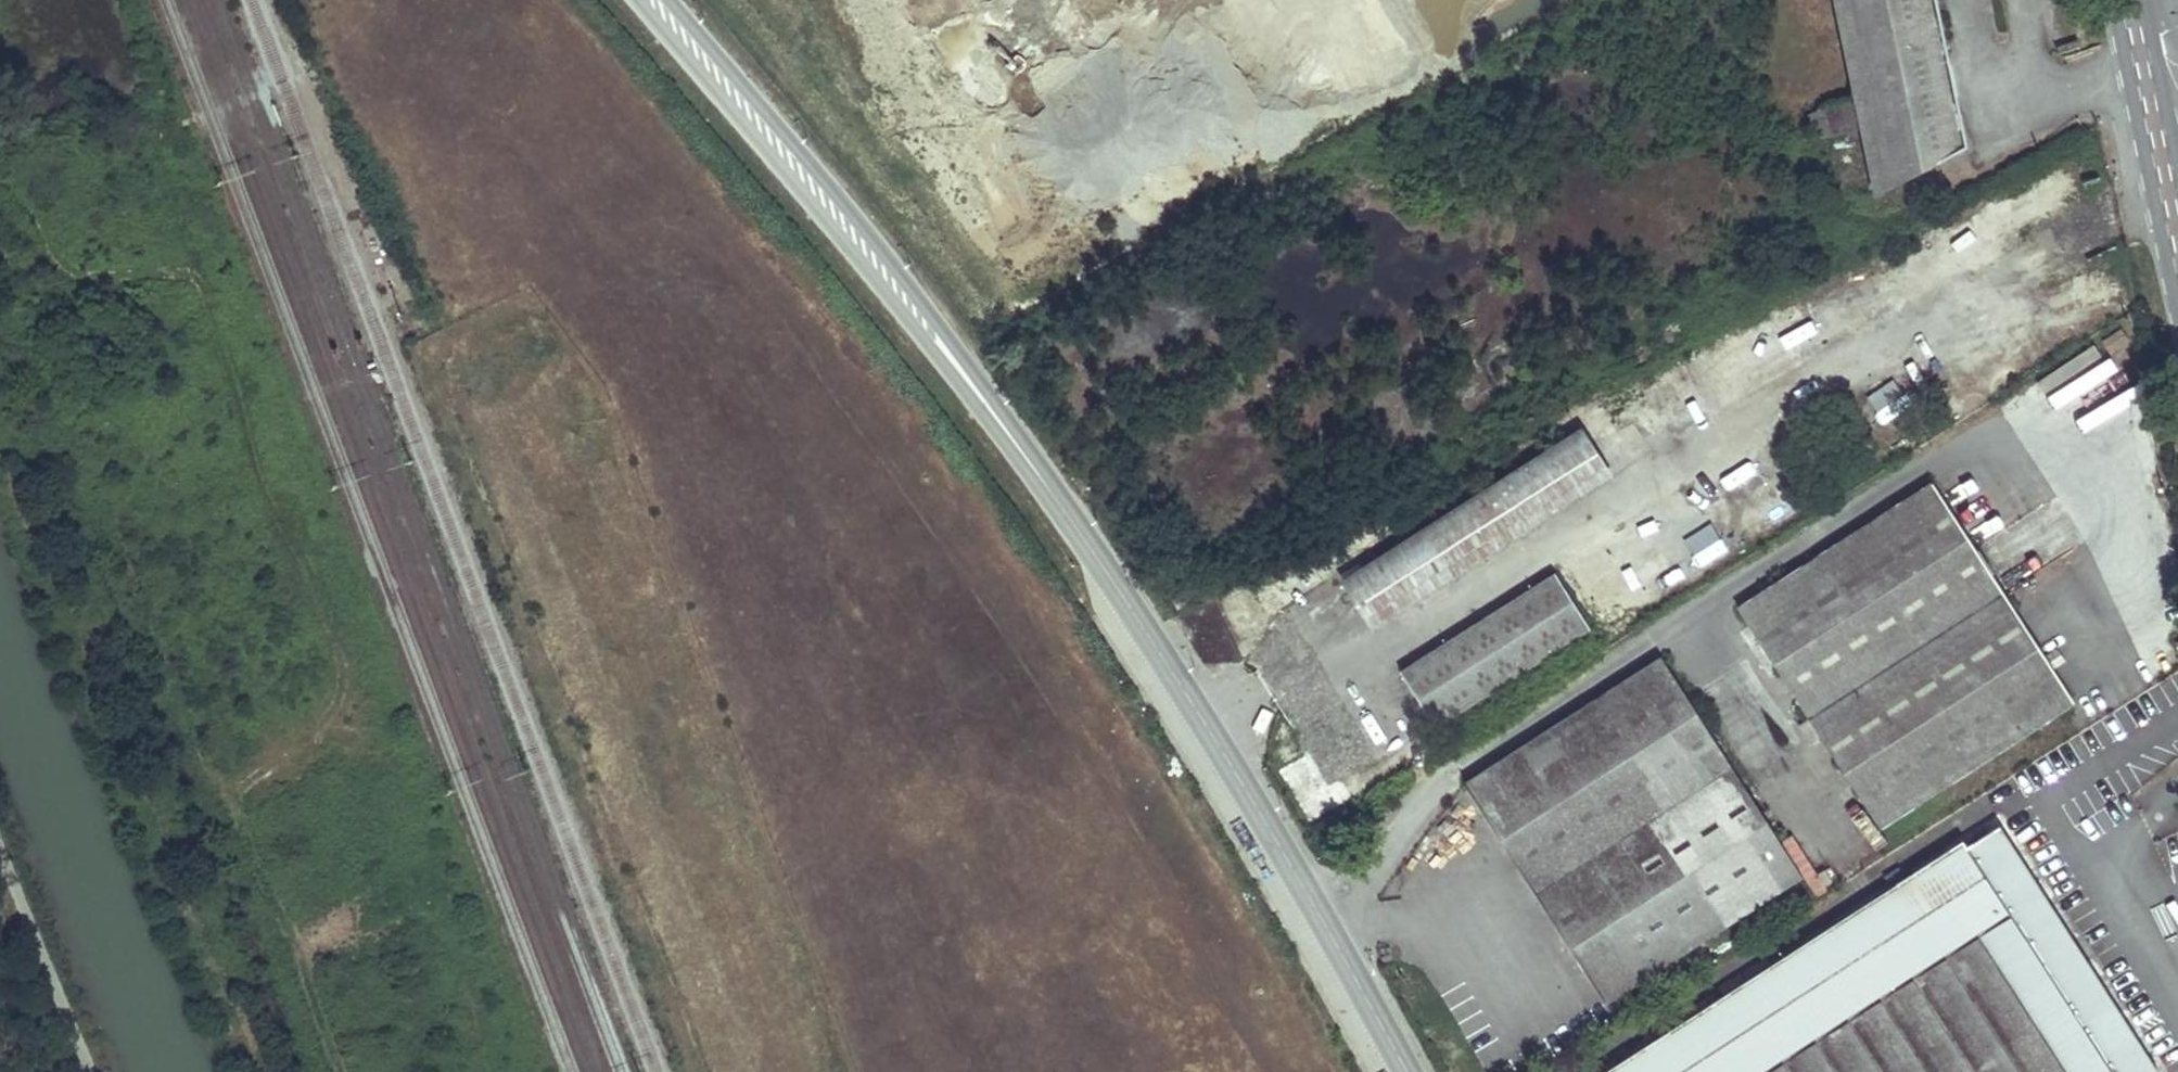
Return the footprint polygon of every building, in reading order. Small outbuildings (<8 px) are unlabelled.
[(1966,145),(1936,0),(1832,0),(1852,99),(1826,104),(1808,114),(1813,141),(1858,132),(1872,198),(1966,145)] [(2121,329),(2103,341),(2111,353),(2129,341),(2121,329)] [(1375,627),(1612,477),(1598,455),(1652,421),(1635,395),(1554,446),(1544,431),(1502,457),(1512,472),(1470,499),(1460,483),(1370,541),(1379,557),(1344,579),(1375,627)] [(1933,481),(1739,606),(1880,827),(2075,702),(1933,481)] [(1401,670),(1436,725),(1591,627),(1556,572),(1401,670)] [(1662,656),(1467,781),(1607,1002),(1803,877),(1662,656)] [(1964,840),(1601,1071),(2158,1071),(2000,825),(1967,845),(1964,840)]
